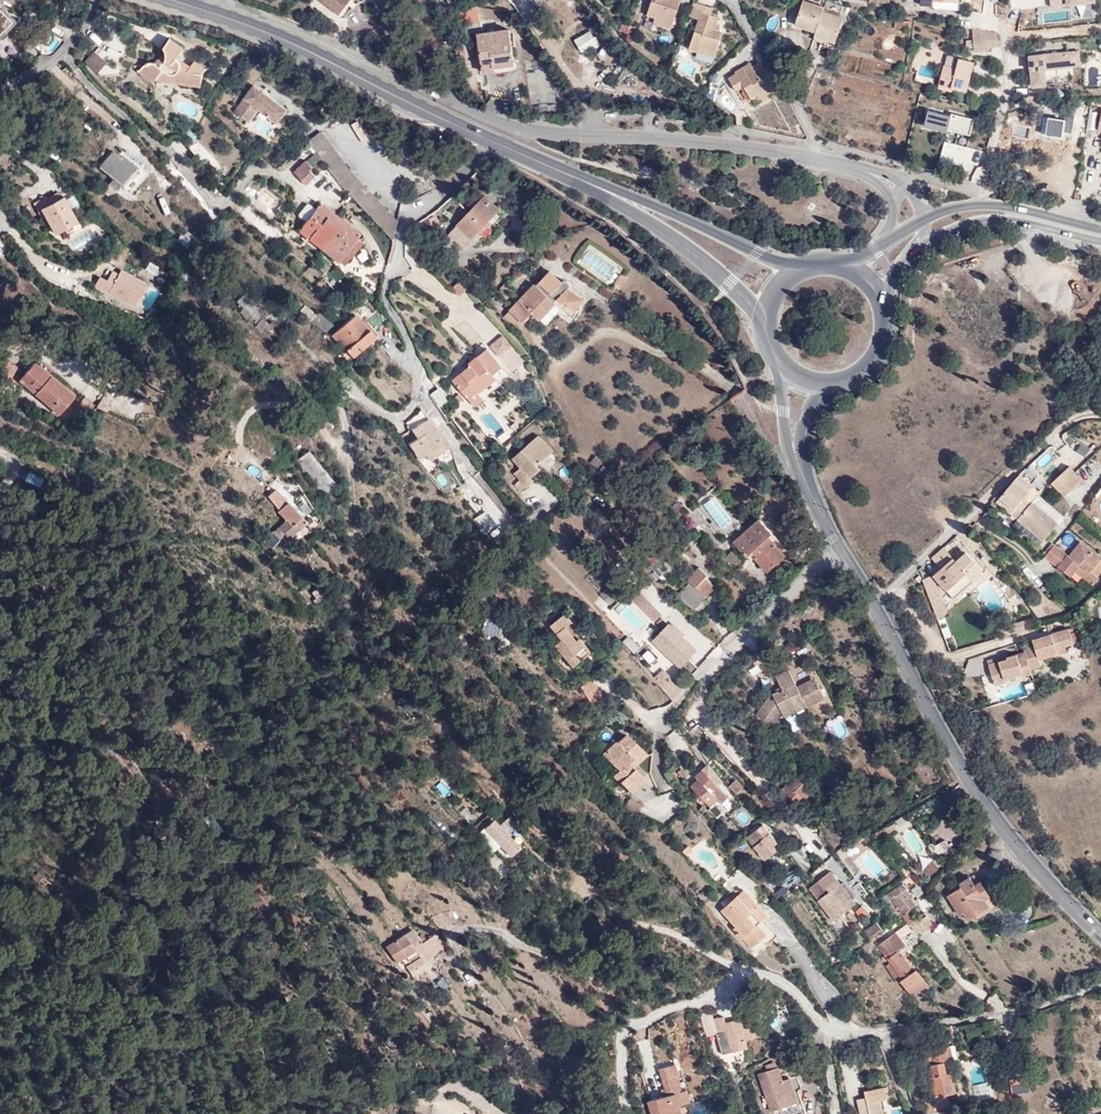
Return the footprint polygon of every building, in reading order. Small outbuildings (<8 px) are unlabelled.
[(340,15),(351,0),(320,0),(340,15)] [(653,18),(662,21),(661,25),(670,28),(679,0),(650,0),(645,15),(653,18)] [(803,0),(797,0),(795,7),(800,9),(803,0)] [(823,12),(824,8),(803,0),(800,9),(796,21),(806,25),(806,28),(816,31),(823,12)] [(694,2),(690,16),(698,18),(702,5),(694,2)] [(715,53),(722,32),(718,31),(714,29),(715,23),(717,17),(709,15),(711,8),(702,5),(698,18),(688,49),(697,52),(699,48),(715,53)] [(0,9),(0,36),(14,23),(0,9)] [(829,36),(835,16),(823,12),(816,31),(815,36),(825,39),(826,35),(829,36)] [(454,16),(454,37),(479,34),(485,73),(496,71),(495,67),(515,64),(510,28),(482,32),(480,20),(465,22),(464,15),(454,16)] [(843,19),(835,16),(829,36),(836,38),(843,19)] [(985,31),(979,30),(973,29),(975,51),(989,51),(988,49),(1000,46),(997,33),(985,31)] [(43,34),(43,38),(29,37),(28,53),(57,55),(58,35),(43,34)] [(166,50),(167,51),(167,52),(167,53),(167,54),(167,56),(167,57),(167,59),(166,60),(166,61),(165,62),(163,63),(162,64),(160,64),(159,64),(158,64),(156,64),(155,63),(154,63),(153,63),(151,62),(150,63),(149,63),(147,63),(146,64),(144,65),(141,70),(136,71),(153,84),(155,80),(201,86),(203,73),(206,69),(195,61),(191,67),(178,57),(184,48),(171,39),(165,47),(165,49),(166,50)] [(699,48),(697,52),(713,57),(715,53),(699,48)] [(85,62),(98,73),(107,62),(94,51),(85,62)] [(158,64),(159,64),(160,64),(162,64),(163,63),(165,62),(166,61),(166,60),(167,59),(167,57),(167,56),(167,54),(167,53),(167,52),(167,51),(154,63),(155,63),(156,64),(158,64)] [(947,57),(945,65),(956,68),(958,59),(947,57)] [(1038,65),(1038,57),(1022,58),(1022,66),(1038,65)] [(956,68),(945,65),(944,64),(939,84),(951,87),(951,88),(967,91),(973,62),(958,58),(958,59),(956,68)] [(751,99),(757,95),(767,89),(769,93),(776,88),(760,61),(753,66),(753,68),(746,72),(743,67),(735,72),(736,74),(728,78),(736,91),(744,86),(751,99)] [(746,72),(753,68),(753,66),(751,62),(743,67),(746,72)] [(236,111),(249,121),(259,108),(278,123),(287,110),(255,86),(236,111)] [(759,99),(769,93),(767,89),(757,95),(759,99)] [(934,108),(954,113),(975,119),(977,109),(924,96),(921,106),(933,109),(934,108)] [(1053,107),(1037,108),(1036,125),(1073,126),(1075,108),(1053,107)] [(975,119),(954,113),(953,121),(973,127),(975,119)] [(312,142),(352,171),(321,131),(308,140),(310,142),(311,141),(312,142)] [(322,159),(340,183),(392,239),(397,220),(352,172),(352,171),(312,142),(311,141),(310,142),(322,159)] [(317,152),(307,161),(313,168),(322,159),(317,152)] [(110,178),(106,184),(116,192),(122,182),(131,188),(139,175),(134,171),(135,170),(119,158),(118,160),(110,153),(98,169),(110,178)] [(307,161),(295,172),(306,185),(316,176),(310,170),(313,168),(307,161)] [(249,188),(239,198),(245,204),(255,194),(249,188)] [(56,232),(78,220),(64,195),(42,208),(56,232)] [(499,208),(486,196),(458,225),(471,237),(476,232),(480,234),(491,224),(487,220),(499,208)] [(321,203),(298,231),(337,262),(338,261),(357,238),(359,234),(321,203)] [(436,227),(428,217),(419,225),(427,234),(436,227)] [(363,243),(357,238),(338,261),(344,266),(363,243)] [(343,275),(346,276),(338,266),(333,270),(343,275)] [(112,280),(103,276),(98,289),(111,295),(113,290),(140,303),(149,280),(124,269),(123,273),(116,270),(112,280)] [(513,313),(524,323),(533,313),(540,320),(556,303),(554,301),(557,298),(576,311),(584,299),(569,288),(563,282),(551,271),(538,286),(536,284),(521,301),(513,313)] [(622,274),(616,282),(622,286),(628,278),(622,274)] [(457,297),(467,286),(461,279),(450,289),(457,297)] [(563,282),(569,288),(570,288),(572,285),(571,284),(570,282),(568,281),(567,280),(565,280),(563,282)] [(253,326),(265,312),(260,308),(265,304),(254,295),(250,300),(243,294),(237,301),(243,307),(239,312),(249,320),(247,322),(253,326)] [(511,312),(513,313),(521,301),(511,312)] [(299,312),(311,322),(317,315),(305,305),(299,312)] [(511,312),(505,319),(508,322),(512,314),(513,313),(511,312)] [(311,322),(327,334),(333,325),(318,313),(317,315),(311,322)] [(512,314),(508,322),(517,330),(524,323),(513,313),(512,314)] [(332,336),(352,359),(375,338),(361,321),(359,322),(354,316),(332,336)] [(255,328),(262,334),(265,329),(269,324),(263,318),(255,328)] [(265,329),(272,335),(279,326),(272,321),(269,324),(265,329)] [(491,345),(500,357),(514,345),(505,334),(491,345)] [(488,350),(470,363),(472,365),(454,380),(475,406),(502,384),(494,375),(502,368),(488,350)] [(11,377),(19,366),(6,356),(0,364),(0,369),(11,377)] [(20,380),(60,413),(75,395),(35,363),(20,380)] [(81,393),(94,403),(101,394),(89,384),(81,393)] [(439,389),(432,394),(440,405),(447,400),(439,389)] [(427,432),(435,427),(428,416),(419,419),(421,423),(427,432)] [(62,426),(74,436),(81,428),(69,418),(62,426)] [(449,447),(435,427),(427,432),(421,423),(412,430),(417,438),(410,443),(420,459),(427,454),(430,460),(449,447)] [(531,477),(540,469),(537,465),(553,450),(539,435),(514,458),(522,467),(514,473),(520,480),(515,485),(520,491),(526,486),(527,487),(534,480),(531,477)] [(1079,443),(1076,452),(1086,456),(1090,446),(1079,443)] [(332,486),(308,453),(293,465),(317,498),(332,486)] [(588,466),(597,473),(605,462),(597,455),(588,466)] [(1065,496),(1083,479),(1071,466),(1053,483),(1065,496)] [(257,483),(262,475),(251,469),(246,477),(257,483)] [(998,502),(1019,519),(1034,501),(1040,495),(1043,492),(1020,474),(998,502)] [(1034,501),(1060,522),(1065,515),(1040,495),(1034,501)] [(1046,540),(1060,522),(1034,501),(1019,519),(1046,540)] [(290,540),(306,524),(286,503),(275,512),(281,519),(284,522),(279,527),(286,536),(290,540)] [(779,541),(759,518),(733,541),(747,554),(751,551),(768,570),(785,554),(776,544),(779,541)] [(279,527),(260,546),(274,560),(282,553),(276,546),(286,536),(279,527)] [(1057,568),(1070,576),(1075,571),(1093,584),(1098,578),(1096,576),(1100,571),(1100,559),(1100,558),(1090,572),(1081,564),(1090,551),(1080,542),(1069,557),(1067,556),(1057,568)] [(1055,546),(1045,558),(1052,563),(1062,551),(1055,546)] [(742,561),(732,551),(725,559),(734,569),(742,561)] [(1062,551),(1052,563),(1057,568),(1067,556),(1062,551)] [(1090,572),(1100,558),(1090,551),(1081,564),(1090,572)] [(953,558),(942,568),(934,575),(933,576),(954,598),(973,582),(962,570),(973,560),(966,553),(956,561),(953,558)] [(934,575),(942,568),(939,564),(931,571),(934,575)] [(690,582),(706,597),(707,598),(716,589),(705,578),(707,576),(700,568),(688,580),(690,582)] [(922,581),(925,588),(934,584),(931,578),(922,581)] [(993,579),(988,583),(1001,602),(1002,601),(1006,598),(993,579)] [(695,609),(706,597),(690,582),(680,594),(695,609)] [(310,591),(315,599),(322,595),(317,586),(310,591)] [(556,645),(574,667),(592,652),(580,638),(578,639),(566,626),(571,621),(565,613),(551,625),(563,639),(556,645)] [(684,641),(669,626),(654,641),(678,664),(691,653),(682,642),(684,641)] [(1002,670),(992,674),(996,685),(1006,681),(1005,678),(1021,673),(1023,676),(1032,673),(1031,669),(1042,665),(1041,659),(1058,654),(1056,648),(1065,645),(1073,643),(1069,629),(1041,637),(1043,643),(1035,645),(1025,648),(1027,656),(1019,659),(1017,654),(1008,657),(1008,658),(1000,661),(1001,666),(1002,670)] [(632,653),(639,647),(628,635),(621,642),(632,653)] [(1033,640),(1035,645),(1043,643),(1041,637),(1033,640)] [(1056,648),(1058,654),(1067,651),(1065,645),(1056,648)] [(656,668),(646,677),(655,687),(663,680),(665,678),(656,668)] [(769,698),(757,715),(773,726),(783,711),(804,700),(807,706),(825,697),(818,682),(812,685),(809,681),(798,687),(790,670),(777,676),(782,686),(784,691),(780,693),(780,691),(777,693),(774,694),(776,698),(774,701),(769,698)] [(662,696),(670,688),(663,680),(655,687),(662,696)] [(589,700),(600,695),(594,681),(583,685),(589,700)] [(783,711),(786,717),(807,706),(804,700),(783,711)] [(629,760),(641,747),(625,732),(617,741),(615,740),(602,753),(618,769),(613,775),(630,792),(645,777),(633,766),(634,765),(629,760)] [(694,742),(691,738),(687,734),(675,743),(682,752),(692,743),(694,742)] [(634,765),(646,753),(641,747),(629,760),(634,765)] [(688,776),(683,771),(680,774),(684,780),(688,776)] [(717,802),(721,806),(727,800),(705,772),(697,779),(699,782),(691,788),(697,796),(695,798),(703,807),(706,805),(709,809),(717,802)] [(794,776),(787,783),(789,787),(781,793),(794,808),(810,794),(794,776)] [(434,788),(445,797),(451,790),(440,781),(434,788)] [(168,793),(160,782),(152,790),(157,795),(152,801),(155,805),(168,793)] [(744,791),(736,783),(730,789),(738,797),(744,791)] [(643,805),(631,799),(627,807),(639,813),(643,805)] [(492,821),(488,816),(482,822),(512,856),(520,849),(493,820),(492,821)] [(753,829),(750,826),(747,830),(750,833),(745,838),(763,858),(773,849),(769,845),(773,840),(758,824),(753,829)] [(873,836),(878,842),(888,834),(883,828),(873,836)] [(944,854),(953,850),(944,839),(935,846),(935,847),(937,846),(944,854)] [(805,850),(798,842),(791,848),(798,856),(805,850)] [(937,858),(944,854),(937,846),(935,847),(935,846),(934,846),(932,843),(928,847),(937,858)] [(521,865),(515,860),(511,864),(516,870),(521,865)] [(925,869),(931,876),(939,870),(934,863),(925,869)] [(816,879),(808,885),(820,899),(819,900),(836,920),(857,902),(840,882),(831,871),(818,881),(816,879)] [(37,874),(32,881),(49,893),(54,885),(37,874)] [(948,894),(960,914),(965,912),(969,918),(989,906),(984,898),(990,895),(981,881),(976,884),(971,875),(961,882),(963,885),(948,894)] [(907,910),(911,907),(916,904),(910,896),(913,894),(903,882),(883,897),(887,902),(885,903),(897,918),(898,917),(907,910)] [(738,894),(762,920),(764,919),(768,915),(743,889),(738,894)] [(734,927),(753,947),(762,938),(768,945),(779,934),(764,919),(762,920),(738,894),(722,909),(737,924),(734,927)] [(897,918),(916,904),(911,907),(907,910),(898,917),(897,918)] [(913,925),(927,915),(925,911),(917,917),(911,909),(902,916),(909,925),(912,923),(913,925)] [(935,925),(927,915),(913,925),(921,935),(935,925)] [(870,939),(881,927),(874,921),(863,932),(870,939)] [(411,927),(404,933),(413,945),(421,940),(411,927)] [(896,931),(878,946),(891,963),(885,967),(898,983),(902,980),(914,996),(929,984),(917,968),(915,969),(903,954),(901,955),(897,951),(899,949),(906,944),(896,931)] [(404,933),(386,947),(397,962),(406,955),(411,963),(408,965),(415,974),(419,971),(420,972),(428,966),(428,964),(435,959),(432,955),(441,948),(431,935),(422,942),(421,940),(413,945),(404,933)] [(433,933),(431,935),(441,948),(444,946),(433,933)] [(701,1014),(706,1029),(714,1017),(712,1010),(701,1014)] [(727,1031),(733,1052),(749,1047),(747,1039),(763,1034),(756,1010),(740,1015),(741,1018),(726,1022),(724,1015),(720,1017),(715,1023),(719,1033),(727,1031)] [(714,1017),(706,1029),(708,1036),(714,1025),(715,1023),(714,1019),(714,1017)] [(714,1025),(708,1036),(708,1037),(719,1033),(715,1023),(714,1025)] [(968,1036),(982,1033),(980,1026),(974,1027),(966,1029),(968,1036)] [(933,1049),(931,1042),(920,1045),(921,1052),(933,1049)] [(945,1109),(950,1108),(947,1095),(956,1092),(951,1072),(948,1073),(945,1062),(959,1059),(956,1044),(950,1046),(933,1049),(921,1052),(924,1066),(931,1064),(934,1076),(931,1076),(936,1097),(927,1099),(930,1113),(945,1109)] [(484,1062),(476,1065),(483,1082),(492,1078),(484,1062)] [(660,1069),(668,1094),(650,1100),(654,1113),(682,1113),(680,1106),(691,1103),(687,1089),(683,1090),(675,1064),(660,1069)] [(759,1074),(772,1111),(799,1102),(803,1101),(799,1090),(800,1090),(801,1088),(802,1087),(802,1086),(798,1075),(790,1077),(783,1080),(779,1067),(759,1074)] [(1013,1095),(1031,1092),(1029,1077),(1010,1080),(1013,1095)] [(881,1099),(888,1097),(886,1086),(865,1091),(867,1098),(858,1099),(862,1113),(865,1113),(884,1113),(881,1099)]
